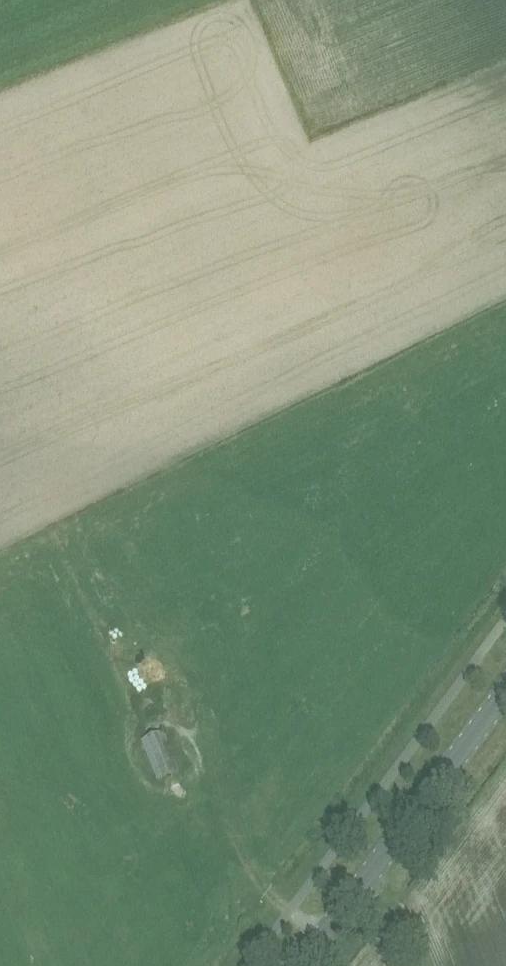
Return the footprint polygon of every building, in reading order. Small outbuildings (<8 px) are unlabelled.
[(142,741),(157,782),(180,773),(164,733),(142,741)]
